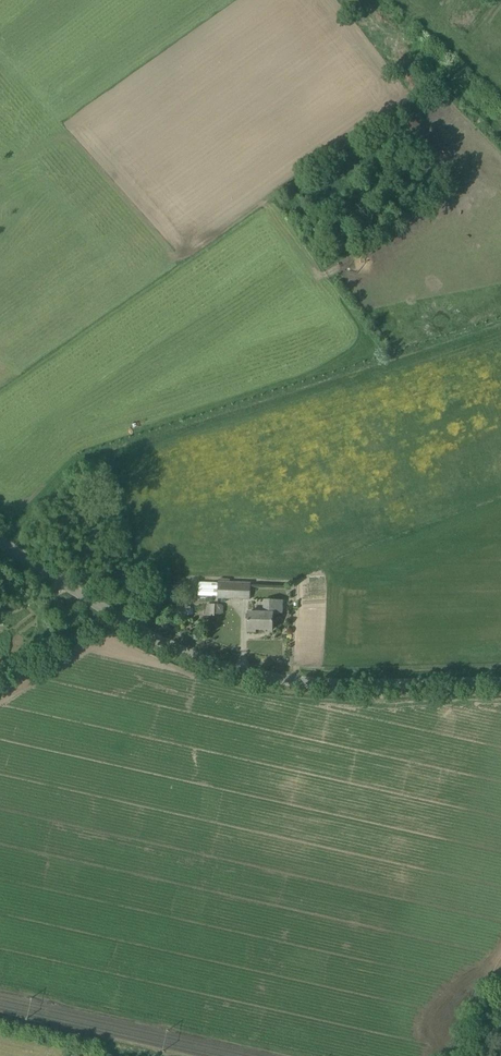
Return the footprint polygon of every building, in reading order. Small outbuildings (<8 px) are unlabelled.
[(247,584),(247,580),(219,579),(219,583),(186,582),(186,595),(219,596),(219,598),(225,598),(225,603),(234,603),(234,598),(250,599),(250,584),(247,584)] [(282,614),(283,601),(264,601),(264,612),(249,612),(248,632),(256,632),(256,629),(273,630),(273,613),(282,614)] [(207,604),(207,616),(215,616),(215,605),(207,604)]
